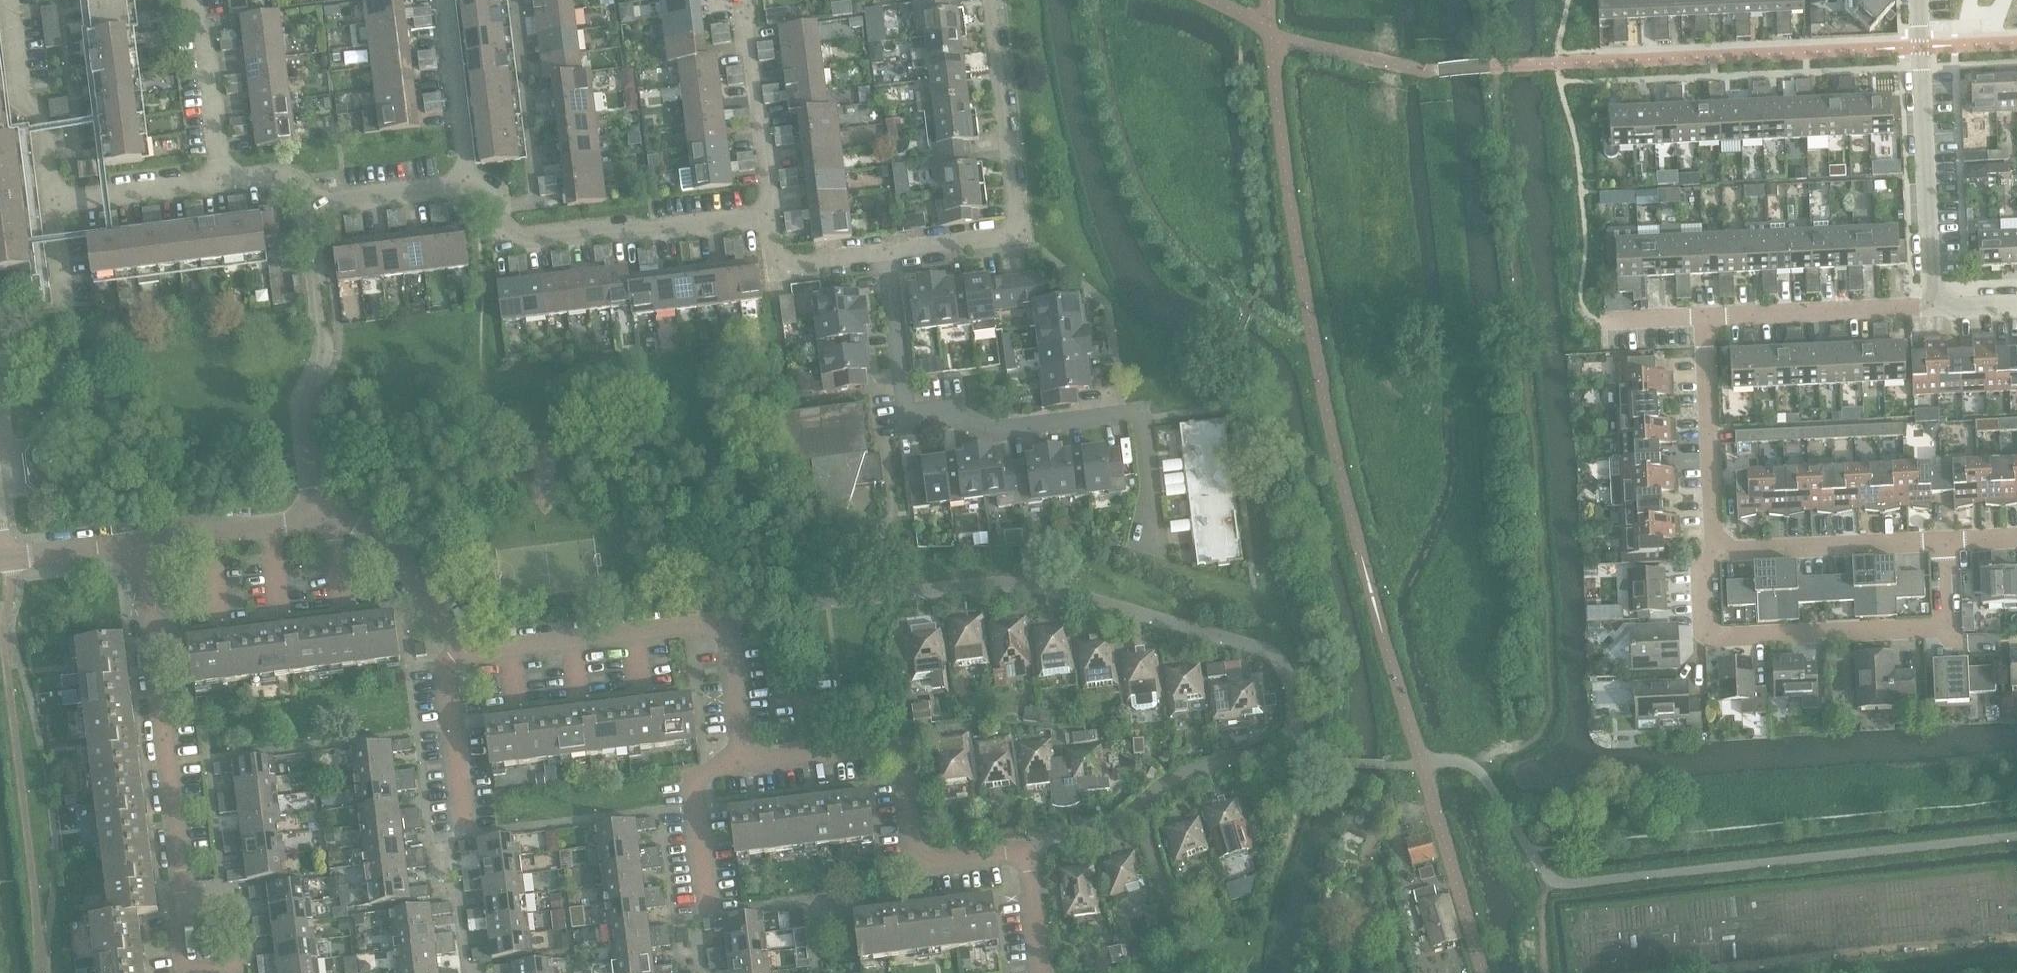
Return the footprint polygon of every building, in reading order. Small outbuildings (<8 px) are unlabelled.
[(94,36),(89,36),(106,167),(144,162),(128,33),(132,32),(128,0),(89,0),(94,36)] [(136,38),(142,37),(137,0),(131,0),(136,38)] [(368,25),(406,20),(404,0),(390,0),(365,3),(368,25)] [(458,14),(507,8),(506,0),(456,0),(458,14)] [(536,15),(574,10),(573,0),(534,0),(536,15)] [(663,21),(702,16),(700,0),(661,0),(663,21)] [(925,38),(966,32),(964,10),(952,12),(951,0),(943,0),(913,4),(916,28),(924,27),(925,38)] [(1620,0),(1599,0),(1600,21),(1614,20),(1615,44),(1622,44),(1620,0)] [(1622,44),(1629,44),(1628,20),(1641,19),(1640,0),(1620,0),(1622,44)] [(1661,0),(1640,0),(1641,19),(1655,18),(1656,42),(1663,42),(1661,0)] [(1681,0),(1661,0),(1663,42),(1670,42),(1668,18),(1682,17),(1681,0)] [(1682,17),(1695,16),(1696,40),(1703,40),(1702,0),(1681,0),(1682,17)] [(1703,40),(1710,40),(1709,16),(1723,15),(1722,0),(1702,0),(1703,40)] [(1723,15),(1736,15),(1737,39),(1744,38),(1742,0),(1722,0),(1723,15)] [(1763,0),(1742,0),(1744,38),(1751,38),(1750,14),(1763,13),(1763,0)] [(1783,0),(1763,0),(1763,13),(1777,13),(1778,37),(1785,36),(1783,0)] [(1785,36),(1792,36),(1791,12),(1805,11),(1804,0),(1783,0),(1785,36)] [(1853,18),(1867,2),(1868,3),(1870,0),(1844,0),(1846,12),(1853,18)] [(1853,18),(1870,34),(1895,6),(1889,0),(1870,0),(1868,3),(1867,2),(1853,18)] [(854,15),(864,13),(863,4),(853,5),(854,15)] [(832,7),(833,17),(843,16),(842,5),(832,7)] [(42,9),(43,20),(59,18),(58,7),(42,9)] [(413,11),(414,19),(432,17),(431,8),(413,11)] [(458,14),(461,36),(509,30),(507,8),(458,14)] [(770,8),(771,23),(791,23),(791,8),(770,8)] [(574,10),(536,15),(539,36),(577,31),(574,10)] [(1811,11),(1811,19),(1826,18),(1825,10),(1811,11)] [(242,18),(245,40),(283,36),(280,14),(242,18)] [(663,21),(666,42),(704,37),(702,16),(663,21)] [(432,17),(414,19),(415,28),(433,26),(432,17)] [(59,18),(43,20),(44,30),(60,28),(59,18)] [(863,27),(862,18),(851,19),(852,28),(863,27)] [(1826,18),(1811,19),(1812,27),(1826,26),(1826,18)] [(368,25),(370,47),(409,42),(406,20),(368,25)] [(780,28),(782,51),(820,46),(818,23),(780,28)] [(711,27),(712,36),(730,34),(729,25),(711,27)] [(61,37),(60,28),(44,30),(46,39),(61,37)] [(509,30),(461,36),(463,58),(512,52),(509,30)] [(539,36),(542,57),(580,53),(577,31),(539,36)] [(967,40),(966,32),(925,38),(927,50),(911,52),(912,61),(963,55),(961,41),(967,40)] [(220,34),(221,43),(237,41),(236,33),(220,34)] [(730,34),(712,36),(713,45),(731,43),(730,34)] [(283,36),(245,40),(247,62),(286,57),(283,36)] [(61,37),(46,39),(47,49),(63,47),(61,37)] [(707,58),(704,37),(666,42),(669,64),(679,63),(679,62),(707,59),(707,58)] [(237,41),(221,43),(222,52),(238,50),(237,41)] [(409,42),(370,47),(373,68),(411,63),(409,42)] [(757,44),(759,55),(774,52),(773,43),(757,44)] [(13,130),(8,90),(3,88),(0,68),(5,65),(3,45),(0,45),(0,132),(13,130)] [(820,46),(782,51),(785,73),(823,67),(820,46)] [(418,53),(419,62),(437,60),(436,51),(418,53)] [(463,58),(466,80),(515,74),(512,52),(463,58)] [(774,52),(759,55),(760,62),(775,61),(774,52)] [(582,74),(580,53),(542,57),(544,80),(553,79),(553,78),(582,74)] [(963,55),(912,61),(913,70),(929,68),(931,81),(972,76),(971,68),(964,69),(963,55)] [(288,79),(286,57),(247,62),(250,84),(288,79)] [(679,62),(679,63),(681,84),(720,79),(717,57),(707,58),(707,59),(679,62)] [(437,60),(419,62),(420,71),(438,69),(437,60)] [(373,68),(376,89),(414,85),(411,63),(373,68)] [(727,69),(728,78),(744,76),(742,67),(727,69)] [(785,73),(788,94),(826,89),(823,67),(785,73)] [(553,78),(553,79),(555,99),(593,95),(591,73),(582,74),(553,78)] [(466,80),(469,101),(517,95),(515,74),(466,80)] [(225,77),(226,87),(242,85),(241,75),(225,77)] [(744,76),(728,78),(729,87),(745,85),(744,76)] [(916,94),(917,104),(968,98),(966,84),(973,83),(972,76),(931,81),(932,92),(916,94)] [(1997,113),(2016,113),(2016,78),(1995,79),(1997,113)] [(250,84),(253,105),(291,100),(288,79),(250,84)] [(720,79),(681,84),(684,105),(722,100),(720,79)] [(1840,80),(1840,94),(1848,94),(1847,79),(1840,80)] [(1847,79),(1848,94),(1856,94),(1855,79),(1847,79)] [(1997,113),(1995,79),(1971,80),(1973,115),(1997,113)] [(1805,96),(1804,81),(1796,82),(1797,96),(1805,96)] [(1804,81),(1805,96),(1813,95),(1812,81),(1804,81)] [(1754,98),(1762,98),(1761,83),(1753,84),(1754,98)] [(1769,83),(1761,83),(1762,98),(1770,97),(1769,83)] [(242,85),(226,87),(227,95),(243,93),(242,85)] [(376,89),(378,111),(417,106),(414,85),(376,89)] [(763,87),(764,97),(780,95),(779,85),(763,87)] [(1711,100),(1718,100),(1718,85),(1710,86),(1711,100)] [(1726,85),(1718,85),(1718,100),(1726,99),(1726,85)] [(1668,102),(1675,102),(1675,87),(1667,88),(1668,102)] [(1683,87),(1675,87),(1675,102),(1683,101),(1683,87)] [(828,110),(826,89),(788,94),(790,115),(799,115),(799,114),(828,110)] [(1624,90),(1624,104),(1632,104),(1631,89),(1624,90)] [(1639,89),(1631,89),(1632,104),(1640,103),(1639,89)] [(424,96),(425,105),(443,103),(441,94),(424,96)] [(1827,101),(1828,138),(1850,137),(1848,100),(1848,94),(1840,94),(1837,96),(1837,100),(1827,101)] [(517,95),(469,101),(472,123),(520,117),(517,95)] [(596,116),(593,95),(555,99),(558,121),(596,116)] [(780,95),(764,97),(765,105),(781,103),(780,95)] [(1764,141),(1785,140),(1783,102),(1773,103),(1772,99),(1770,97),(1762,98),(1764,141)] [(968,98),(917,104),(919,113),(934,111),(936,124),(977,119),(976,111),(970,112),(968,98)] [(1751,104),(1740,104),(1742,142),(1764,141),(1762,98),(1754,98),(1751,100),(1751,104)] [(1870,99),(1871,136),(1894,135),(1893,122),(1901,121),(1900,106),(1899,106),(1898,98),(1892,98),(1870,99)] [(59,100),(61,117),(70,116),(68,99),(59,100)] [(1720,143),(1742,142),(1740,104),(1729,105),(1729,101),(1726,99),(1718,100),(1720,143)] [(1848,100),(1850,137),(1871,136),(1870,99),(1848,100)] [(61,117),(59,100),(49,102),(51,118),(61,117)] [(291,100),(253,105),(255,127),(294,122),(291,100)] [(684,105),(687,127),(725,122),(722,100),(684,105)] [(1708,106),(1697,106),(1699,144),(1720,143),(1718,100),(1711,100),(1708,102),(1708,106)] [(1675,102),(1677,145),(1699,144),(1697,106),(1686,107),(1686,103),(1683,101),(1675,102)] [(1805,102),(1807,139),(1828,138),(1827,101),(1805,102)] [(1665,108),(1654,108),(1656,146),(1677,145),(1675,102),(1668,102),(1665,104),(1665,108)] [(1805,102),(1783,102),(1785,140),(1807,139),(1805,102)] [(443,103),(425,105),(426,114),(444,112),(443,103)] [(1640,103),(1632,104),(1634,147),(1656,146),(1654,108),(1643,109),(1643,105),(1640,103)] [(1632,104),(1624,104),(1621,106),(1622,110),(1610,110),(1611,122),(1603,123),(1604,152),(1605,156),(1608,158),(1612,159),(1616,158),(1619,155),(1620,151),(1620,148),(1634,147),(1632,104)] [(417,106),(378,111),(363,113),(365,135),(419,128),(417,106)] [(837,108),(828,110),(799,114),(799,115),(801,136),(839,131),(837,108)] [(732,112),(733,121),(749,119),(748,110),(732,112)] [(599,138),(596,116),(558,121),(560,142),(599,138)] [(472,123),(475,144),(523,138),(520,117),(472,123)] [(230,120),(232,130),(247,128),(246,118),(230,120)] [(749,119),(733,121),(734,130),(750,128),(749,119)] [(887,121),(888,129),(902,127),(902,119),(887,121)] [(929,135),(932,159),(970,154),(969,142),(980,141),(977,119),(936,124),(937,134),(929,135)] [(645,132),(655,130),(654,120),(644,122),(645,132)] [(294,122),(255,127),(258,148),(296,144),(294,122)] [(687,127),(689,148),(728,143),(725,122),(687,127)] [(888,129),(889,142),(899,141),(898,129),(902,128),(902,127),(888,129)] [(247,128),(232,130),(233,138),(248,136),(247,128)] [(774,130),(775,140),(793,137),(792,128),(774,130)] [(801,136),(804,157),(842,152),(839,131),(801,136)] [(37,310),(53,308),(48,271),(47,271),(41,221),(40,213),(35,211),(33,194),(37,190),(36,182),(36,178),(35,170),(29,168),(27,151),(32,148),(31,139),(31,136),(0,140),(0,271),(12,269),(13,283),(33,281),(35,301),(36,301),(37,310)] [(793,137),(775,140),(776,148),(794,146),(793,137)] [(523,138),(475,144),(477,166),(525,160),(523,138)] [(601,159),(599,138),(560,142),(563,164),(601,159)] [(689,148),(692,170),(730,165),(728,143),(689,148)] [(804,157),(806,179),(845,173),(842,152),(804,157)] [(1999,153),(1999,162),(2010,161),(2009,152),(1999,153)] [(737,155),(738,164),(754,162),(753,153),(737,155)] [(1999,162),(1999,153),(1988,153),(1988,162),(1999,162)] [(943,181),(944,192),(985,187),(983,164),(971,166),(970,154),(932,159),(935,182),(943,181)] [(563,164),(566,186),(604,181),(601,159),(563,164)] [(88,162),(90,178),(99,177),(97,161),(88,162)] [(90,178),(88,162),(79,163),(81,179),(90,178)] [(754,162),(738,164),(739,173),(755,171),(754,162)] [(910,163),(896,163),(897,192),(911,192),(910,163)] [(683,193),(695,192),(733,187),(730,165),(692,170),(680,171),(683,193)] [(1998,166),(1998,174),(2009,174),(2008,165),(1998,166)] [(1998,174),(1998,166),(1987,166),(1988,175),(1998,174)] [(879,179),(890,178),(888,167),(878,169),(879,179)] [(779,173),(781,183),(799,180),(797,170),(779,173)] [(806,179),(809,200),(847,195),(845,173),(806,179)] [(539,179),(540,189),(558,187),(557,177),(539,179)] [(799,180),(781,183),(782,190),(800,188),(799,180)] [(604,181),(566,186),(568,207),(607,203),(604,181)] [(558,187),(540,189),(541,197),(559,195),(558,187)] [(985,187),(944,192),(946,203),(937,204),(940,227),(978,222),(977,210),(988,209),(985,187)] [(809,200),(812,222),(850,216),(847,195),(809,200)] [(237,198),(239,214),(248,212),(246,196),(237,198)] [(239,214),(237,198),(228,199),(230,215),(239,214)] [(194,203),(196,219),(205,218),(203,202),(194,203)] [(196,219),(194,203),(185,204),(187,220),(196,219)] [(439,206),(442,224),(451,223),(448,205),(439,206)] [(442,224),(439,206),(430,207),(433,225),(442,224)] [(151,208),(153,224),(162,223),(160,207),(151,208)] [(153,224),(151,208),(142,210),(145,225),(153,224)] [(305,302),(303,289),(302,276),(293,277),(295,295),(281,296),(274,239),(277,238),(274,210),(261,212),(262,220),(89,241),(94,280),(268,258),(274,306),(305,302)] [(396,212),(399,229),(408,228),(405,210),(396,212)] [(108,214),(110,229),(120,228),(117,212),(108,214)] [(399,229),(396,212),(387,213),(390,231),(399,229)] [(785,216),(786,225),(804,223),(803,213),(785,216)] [(926,213),(904,216),(906,229),(928,225),(926,213)] [(110,229),(108,214),(99,215),(102,230),(110,229)] [(354,217),(356,235),(365,234),(362,216),(354,217)] [(850,216),(812,222),(814,243),(853,238),(850,216)] [(356,235),(354,217),(345,218),(347,236),(356,235)] [(2003,267),(2001,233),(1979,234),(1979,222),(1967,222),(1969,257),(1979,256),(1980,268),(2003,267)] [(804,223),(786,225),(787,234),(805,231),(804,223)] [(1746,235),(1748,273),(1763,272),(1764,296),(1771,296),(1768,234),(1767,225),(1745,226),(1746,235)] [(1659,228),(1660,239),(1662,277),(1676,276),(1677,300),(1685,300),(1682,238),(1682,227),(1659,228)] [(443,232),(447,270),(469,268),(465,229),(443,232)] [(1876,230),(1878,267),(1900,266),(1900,265),(1906,265),(1906,257),(1907,257),(1906,242),(1899,242),(1898,229),(1876,230)] [(1854,231),(1857,292),(1864,292),(1863,268),(1878,267),(1876,230),(1854,231)] [(1641,302),(1639,240),(1638,234),(1635,231),(1610,232),(1607,235),(1609,278),(1618,277),(1619,294),(1634,293),(1634,302),(1641,302)] [(1811,232),(1814,294),(1821,294),(1820,270),(1834,269),(1833,231),(1811,232)] [(1857,292),(1854,231),(1833,231),(1834,269),(1849,268),(1850,292),(1857,292)] [(421,235),(426,273),(447,270),(443,232),(421,235)] [(1811,232),(1790,233),(1791,271),(1806,270),(1807,294),(1814,294),(1811,232)] [(2003,267),(2015,267),(2015,274),(2016,274),(2016,232),(2001,233),(2003,267)] [(1768,234),(1771,296),(1778,296),(1777,272),(1791,271),(1790,233),(1768,234)] [(426,273),(421,235),(400,237),(404,276),(426,273)] [(1746,235),(1725,236),(1728,298),(1735,298),(1734,274),(1748,273),(1746,235)] [(1703,237),(1705,275),(1720,274),(1721,298),(1728,298),(1725,236),(1703,237)] [(378,240),(383,278),(404,276),(400,237),(378,240)] [(1703,237),(1682,238),(1685,300),(1691,299),(1690,276),(1705,275),(1703,237)] [(733,239),(735,257),(744,256),(742,238),(733,239)] [(735,257),(733,239),(724,240),(726,258),(735,257)] [(1660,239),(1639,240),(1641,302),(1648,301),(1647,277),(1662,277),(1660,239)] [(357,243),(362,281),(383,278),(378,240),(357,243)] [(362,281),(357,243),(335,245),(339,284),(362,281)] [(690,244),(692,262),(701,261),(699,243),(690,244)] [(692,262),(690,244),(681,245),(683,263),(692,262)] [(603,247),(605,263),(614,262),(612,246),(603,247)] [(605,263),(603,247),(594,248),(596,264),(605,263)] [(647,250),(649,267),(658,266),(656,248),(647,250)] [(649,267),(647,250),(638,251),(640,268),(649,267)] [(560,252),(562,268),(571,267),(569,251),(560,252)] [(562,268),(560,252),(552,253),(553,269),(562,268)] [(518,257),(520,273),(528,272),(526,256),(518,257)] [(520,273),(518,257),(509,259),(511,274),(520,273)] [(736,265),(741,303),(763,300),(758,262),(736,265)] [(715,267),(719,306),(741,303),(736,265),(715,267)] [(693,270),(698,308),(719,306),(715,267),(693,270)] [(628,268),(606,271),(611,309),(632,306),(629,278),(630,278),(628,268)] [(698,308),(693,270),(672,273),(677,311),(698,308)] [(585,273),(590,312),(611,309),(606,271),(585,273)] [(590,312),(585,273),(563,276),(568,314),(590,312)] [(677,311),(672,273),(650,275),(655,314),(677,311)] [(632,306),(633,316),(655,314),(650,275),(630,278),(629,278),(632,306)] [(542,279),(547,317),(568,314),(563,276),(542,279)] [(966,281),(972,326),(973,334),(996,331),(993,310),(1006,308),(1002,280),(990,282),(989,278),(979,279),(979,277),(965,278),(966,281)] [(1002,280),(1006,308),(1035,305),(1038,327),(1081,321),(1081,322),(1084,321),(1082,308),(1079,308),(1078,298),(1074,299),(1044,303),(1041,281),(1029,283),(1028,277),(1002,280)] [(931,279),(938,328),(958,326),(958,328),(972,326),(966,281),(944,283),(944,278),(931,279)] [(520,281),(525,320),(547,317),(542,279),(520,281)] [(938,328),(931,279),(918,281),(919,287),(910,288),(911,297),(906,297),(909,325),(915,324),(916,331),(938,328)] [(525,320),(520,281),(498,284),(503,322),(525,320)] [(815,299),(817,321),(866,315),(865,302),(859,303),(858,294),(849,295),(848,290),(821,293),(822,299),(815,299)] [(780,298),(783,326),(797,324),(794,297),(780,298)] [(163,311),(144,314),(145,323),(164,321),(163,311)] [(868,328),(866,315),(817,321),(820,341),(818,342),(820,356),(822,355),(865,350),(862,328),(868,328)] [(1038,327),(1041,349),(1090,343),(1088,330),(1082,331),(1081,322),(1081,321),(1038,327)] [(1874,340),(1882,339),(1881,325),(1874,325),(1874,340)] [(1881,325),(1882,339),(1890,339),(1889,325),(1881,325)] [(1831,342),(1839,341),(1838,327),(1831,327),(1831,342)] [(1846,327),(1838,327),(1839,341),(1847,341),(1846,327)] [(1787,329),(1788,344),(1796,343),(1795,329),(1787,329)] [(1796,343),(1804,343),(1803,329),(1795,329),(1796,343)] [(1003,337),(1005,354),(1014,352),(1012,335),(1003,336),(1003,331),(996,332),(997,338),(1003,337)] [(1752,345),(1752,331),(1744,331),(1745,346),(1752,345)] [(1752,331),(1752,345),(1761,345),(1760,331),(1752,331)] [(1974,354),(1961,354),(1962,394),(1986,393),(1984,334),(1983,334),(1983,335),(1973,336),(1974,354)] [(1985,334),(1984,334),(1986,393),(2010,392),(2009,352),(1996,353),(1995,335),(1985,335),(1985,334)] [(1938,395),(1936,336),(1935,336),(1935,338),(1925,338),(1926,356),(1913,357),(1913,355),(1912,355),(1914,398),(1915,398),(1915,396),(1938,395)] [(1936,336),(1938,395),(1962,394),(1961,354),(1948,355),(1947,337),(1937,337),(1937,336),(1936,336)] [(1871,346),(1861,346),(1862,384),(1884,383),(1882,339),(1874,340),(1871,341),(1871,346)] [(1893,340),(1890,339),(1882,339),(1884,383),(1906,382),(1904,344),(1893,345),(1893,340)] [(1828,348),(1817,348),(1819,386),(1841,385),(1839,341),(1831,342),(1828,343),(1828,348)] [(1850,342),(1847,341),(1839,341),(1841,385),(1862,384),(1861,346),(1850,347),(1850,342)] [(1041,349),(1044,371),(1044,372),(1087,366),(1085,357),(1091,356),(1090,343),(1041,349)] [(1774,350),(1776,388),(1798,387),(1796,343),(1788,344),(1785,345),(1785,350),(1774,350)] [(1807,344),(1804,343),(1796,343),(1798,387),(1819,386),(1817,348),(1807,349),(1807,344)] [(822,355),(825,376),(822,376),(824,393),(848,390),(848,388),(866,386),(864,372),(868,372),(867,363),(869,362),(868,349),(865,350),(822,355)] [(1753,351),(1755,389),(1776,388),(1774,350),(1753,351)] [(1755,389),(1753,351),(1730,352),(1732,390),(1755,389)] [(1014,352),(1005,354),(1007,371),(1016,370),(1014,352)] [(2009,352),(2010,392),(2016,391),(2016,352),(2009,352)] [(914,363),(916,377),(943,373),(941,359),(914,363)] [(1616,363),(1617,387),(1676,384),(1675,384),(1674,374),(1656,374),(1656,362),(1657,362),(1657,360),(1614,362),(1614,364),(1616,363)] [(1044,372),(1044,371),(1041,372),(1046,408),(1076,405),(1075,391),(1090,389),(1089,382),(1088,379),(1091,379),(1089,366),(1087,366),(1044,372)] [(1617,387),(1618,411),(1658,409),(1657,396),(1675,396),(1675,385),(1676,385),(1676,384),(1617,387)] [(848,515),(856,487),(884,483),(880,454),(869,455),(863,407),(778,417),(784,466),(786,481),(814,477),(818,505),(848,515)] [(1918,407),(1917,428),(1941,429),(1942,409),(1918,407)] [(1618,411),(1619,435),(1678,432),(1677,432),(1676,422),(1658,422),(1658,409),(1618,411)] [(1833,410),(1832,419),(1854,419),(1855,411),(1833,410)] [(1184,471),(1230,466),(1228,448),(1230,447),(1226,420),(1190,425),(1181,426),(1183,445),(1181,446),(1183,461),(1184,471)] [(2000,432),(2000,420),(1976,422),(1977,434),(2000,432)] [(2000,432),(2016,432),(2016,420),(2000,420),(2000,432)] [(1879,426),(1880,438),(1904,437),(1903,425),(1879,426)] [(1879,426),(1855,427),(1856,439),(1880,438),(1879,426)] [(1856,439),(1855,427),(1831,428),(1832,440),(1856,439)] [(1807,429),(1808,441),(1832,440),(1831,428),(1807,429)] [(1807,429),(1783,430),(1784,442),(1808,441),(1807,429)] [(1783,430),(1759,431),(1760,443),(1784,442),(1783,430)] [(1760,443),(1759,431),(1735,432),(1736,444),(1760,443)] [(1678,432),(1619,435),(1620,459),(1660,457),(1659,444),(1677,443),(1677,433),(1678,433),(1678,432)] [(979,449),(985,498),(997,496),(999,508),(1021,505),(1015,464),(1002,465),(1001,452),(992,453),(991,447),(979,449)] [(1084,451),(1087,475),(1089,494),(1109,492),(1109,494),(1126,492),(1123,469),(1121,469),(1119,451),(1106,452),(1105,449),(1096,450),(1096,447),(1083,449),(1083,451),(1084,451)] [(1049,450),(1055,499),(1075,496),(1075,498),(1089,497),(1089,494),(1087,475),(1084,451),(1083,451),(1062,454),(1061,448),(1049,450)] [(950,502),(950,505),(965,503),(965,501),(985,498),(979,449),(966,451),(966,456),(945,459),(950,502)] [(1015,464),(1021,505),(1042,503),(1042,500),(1055,499),(1049,450),(1036,452),(1036,457),(1028,458),(1028,462),(1015,464)] [(1610,461),(1611,484),(1680,480),(1680,479),(1679,479),(1679,469),(1661,470),(1660,457),(1620,459),(1620,461),(1610,461)] [(950,502),(945,459),(936,460),(936,458),(923,459),(923,462),(910,463),(913,485),(911,485),(914,509),(930,507),(930,505),(950,502)] [(1809,462),(1809,471),(1811,509),(1817,508),(1817,514),(1833,516),(1833,517),(1835,517),(1833,470),(1833,461),(1809,462)] [(2002,462),(1978,463),(1979,501),(1986,501),(1986,506),(2001,508),(2001,509),(2004,509),(2002,462)] [(2002,462),(2004,509),(2006,509),(2006,508),(2016,506),(2016,462),(2002,462)] [(1953,465),(1941,466),(1943,494),(1954,494),(1955,511),(1958,511),(1958,510),(1973,507),(1973,501),(1979,501),(1978,463),(1953,465)] [(1233,488),(1230,466),(1184,471),(1188,501),(1190,501),(1192,516),(1238,510),(1235,488),(1233,488)] [(1905,467),(1907,504),(1913,504),(1913,510),(1929,511),(1929,513),(1932,512),(1931,495),(1943,494),(1941,466),(1930,466),(1905,467)] [(1881,468),(1883,515),(1885,515),(1885,513),(1901,510),(1901,505),(1907,504),(1905,467),(1881,468)] [(1857,469),(1859,507),(1865,506),(1865,512),(1881,514),(1881,515),(1883,515),(1881,468),(1857,469)] [(1833,470),(1835,517),(1838,517),(1837,516),(1853,512),(1853,507),(1859,507),(1857,469),(1833,470)] [(1785,472),(1787,519),(1790,519),(1789,518),(1805,515),(1805,509),(1811,509),(1809,471),(1785,472)] [(1761,473),(1763,511),(1769,511),(1769,516),(1785,518),(1785,519),(1787,519),(1785,472),(1761,473)] [(1763,511),(1761,473),(1736,474),(1738,521),(1742,521),(1742,520),(1757,517),(1757,511),(1763,511)] [(1622,507),(1662,505),(1662,492),(1680,491),(1679,481),(1680,481),(1680,480),(1611,484),(1613,508),(1622,507)] [(1662,505),(1622,507),(1624,531),(1682,528),(1682,527),(1681,528),(1681,517),(1663,518),(1662,505)] [(1239,534),(1236,515),(1238,515),(1238,510),(1192,516),(1192,519),(1190,519),(1191,521),(1194,548),(1196,548),(1198,567),(1207,566),(1219,565),(1219,567),(1231,566),(1230,563),(1244,561),(1240,534),(1239,534)] [(1682,528),(1624,531),(1625,555),(1623,555),(1622,555),(1622,565),(1667,563),(1667,553),(1664,553),(1664,540),(1682,539),(1681,529),(1683,529),(1682,528)] [(2004,610),(2002,570),(1996,571),(1995,555),(1972,556),(1974,595),(1983,595),(1983,606),(1989,606),(1989,611),(2004,610)] [(1874,558),(1877,618),(1898,617),(1897,600),(1925,599),(1924,573),(1896,574),(1895,557),(1874,558)] [(1854,576),(1826,578),(1827,603),(1855,602),(1855,619),(1877,618),(1874,558),(1853,559),(1854,576)] [(1797,562),(1776,563),(1778,622),(1800,621),(1799,604),(1827,603),(1826,578),(1798,579),(1797,562)] [(1778,622),(1776,563),(1754,564),(1755,581),(1727,582),(1728,607),(1757,606),(1757,623),(1778,622)] [(2002,570),(2004,610),(2016,610),(2016,570),(2002,570)] [(1629,573),(1631,613),(1666,611),(1664,571),(1629,573)] [(326,623),(332,670),(401,661),(395,614),(326,623)] [(951,653),(953,668),(989,664),(987,649),(983,614),(947,618),(951,653)] [(989,621),(996,671),(1031,666),(1025,617),(989,621)] [(326,623),(258,631),(264,678),(332,670),(326,623)] [(1037,662),(1039,678),(1075,673),(1073,658),(1069,623),(1033,628),(1037,662)] [(1632,628),(1634,670),(1679,668),(1678,639),(1677,626),(1667,627),(1632,628)] [(933,678),(934,691),(946,690),(944,677),(948,676),(946,661),(942,627),(906,631),(911,665),(913,681),(933,678)] [(264,678),(258,631),(189,640),(195,687),(264,678)] [(1081,674),(1083,690),(1118,686),(1116,670),(1112,636),(1077,640),(1081,674)] [(78,644),(87,714),(133,709),(125,639),(78,644)] [(415,646),(417,658),(427,656),(426,645),(415,646)] [(1133,708),(1138,711),(1154,709),(1158,706),(1157,699),(1162,699),(1161,684),(1156,649),(1120,653),(1124,688),(1126,703),(1133,702),(1133,708)] [(1894,700),(1915,699),(1914,673),(1893,674),(1892,653),(1857,655),(1859,709),(1895,707),(1894,700)] [(1803,697),(1804,709),(1818,709),(1816,665),(1803,665),(1803,657),(1774,658),(1775,698),(1803,697)] [(1742,700),(1742,715),(1768,714),(1767,689),(1752,689),(1751,660),(1721,661),(1722,701),(1742,700)] [(1948,695),(1948,703),(1969,702),(1969,694),(1996,693),(1995,668),(1968,669),(1968,661),(1946,662),(1946,670),(1935,670),(1936,696),(1948,695)] [(1174,703),(1176,714),(1189,713),(1188,701),(1205,699),(1200,664),(1165,668),(1169,704),(1174,703)] [(1208,666),(1209,679),(1227,677),(1225,664),(1208,666)] [(1209,684),(1213,720),(1230,718),(1263,714),(1259,678),(1226,682),(1209,684)] [(1636,685),(1638,729),(1660,728),(1660,721),(1687,721),(1687,727),(1701,726),(1700,700),(1688,700),(1687,683),(1636,685)] [(623,705),(629,752),(698,743),(692,696),(623,705)] [(913,705),(915,722),(932,720),(930,703),(913,705)] [(555,713),(561,760),(629,752),(623,705),(555,713)] [(87,714),(95,780),(141,774),(133,709),(87,714)] [(1024,721),(1039,723),(1040,712),(1026,710),(1024,721)] [(1040,712),(1039,723),(1052,725),(1054,714),(1040,712)] [(561,760),(555,713),(486,722),(492,768),(561,760)] [(962,714),(963,721),(971,720),(970,713),(962,714)] [(1086,743),(1096,742),(1095,732),(1085,733),(1086,743)] [(934,753),(938,787),(973,783),(969,749),(967,733),(932,737),(934,753)] [(1086,743),(1085,733),(1074,735),(1075,745),(1086,743)] [(976,756),(980,790),(1016,785),(1012,752),(1010,736),(974,740),(976,756)] [(1067,809),(1061,760),(1055,760),(1052,738),(1017,743),(1021,777),(1023,792),(1051,789),(1053,807),(1058,809),(1061,809),(1065,809),(1067,809)] [(352,747),(354,768),(394,763),(393,753),(412,751),(411,740),(352,747)] [(1134,740),(1135,755),(1145,755),(1144,740),(1134,740)] [(1061,760),(1067,809),(1070,809),(1073,808),(1076,807),(1079,806),(1081,804),(1080,798),(1107,794),(1105,779),(1101,745),(1065,749),(1066,759),(1061,760)] [(235,773),(236,783),(276,778),(273,757),(234,762),(214,765),(216,775),(235,773)] [(354,768),(357,787),(416,780),(414,770),(395,772),(394,763),(354,768)] [(95,780),(103,849),(150,843),(141,774),(95,780)] [(276,778),(236,783),(237,792),(218,794),(219,805),(238,802),(278,797),(276,778)] [(417,790),(416,780),(357,787),(359,807),(399,802),(397,792),(417,790)] [(800,802),(806,849),(875,840),(869,793),(800,802)] [(238,802),(219,805),(220,814),(240,812),(241,822),(280,817),(278,797),(238,802)] [(1217,840),(1220,850),(1246,842),(1243,833),(1247,831),(1237,797),(1202,807),(1213,842),(1217,840)] [(399,802),(359,807),(361,826),(420,819),(419,809),(400,811),(399,802)] [(806,849),(800,802),(731,810),(737,857),(806,849)] [(223,833),(224,843),(243,841),(283,836),(280,817),(241,822),(242,831),(223,833)] [(1165,827),(1176,861),(1210,851),(1199,817),(1165,827)] [(420,819),(361,826),(364,846),(403,841),(402,831),(422,829),(420,819)] [(596,826),(599,846),(639,842),(637,832),(657,830),(655,819),(596,826)] [(982,824),(983,836),(993,834),(991,823),(982,824)] [(983,836),(982,824),(972,825),(966,828),(961,834),(962,838),(983,836)] [(1437,859),(1430,835),(1406,842),(1413,866),(1437,859)] [(245,851),(246,860),(285,855),(283,836),(243,841),(224,843),(225,853),(245,851)] [(480,852),(481,861),(520,856),(518,836),(459,843),(461,854),(480,852)] [(364,846),(366,865),(425,858),(424,848),(405,850),(403,841),(364,846)] [(640,851),(639,842),(599,846),(601,866),(660,859),(659,849),(640,851)] [(103,849),(112,918),(139,915),(139,916),(159,913),(150,843),(103,849)] [(1107,889),(1109,896),(1145,886),(1134,851),(1100,862),(1107,889)] [(285,855),(246,860),(247,870),(228,872),(229,883),(248,881),(288,876),(285,855)] [(463,873),(464,883),(523,876),(520,856),(481,861),(482,871),(463,873)] [(426,868),(425,858),(366,865),(369,885),(408,880),(407,870),(426,868)] [(601,866),(604,885),(643,880),(642,871),(661,869),(660,859),(601,866)] [(1059,869),(1065,918),(1101,914),(1095,864),(1059,869)] [(331,877),(334,902),(353,900),(350,875),(331,877)] [(484,890),(486,900),(525,895),(523,876),(464,883),(465,893),(484,890)] [(1227,886),(1232,902),(1251,897),(1254,878),(1227,886)] [(408,880),(369,885),(371,905),(430,898),(429,887),(409,889),(408,880)] [(643,880),(604,885),(606,905),(665,898),(664,888),(645,890),(643,880)] [(270,897),(271,907),(310,902),(308,881),(249,889),(250,900),(270,897)] [(1420,903),(1433,948),(1461,940),(1448,896),(1438,899),(1435,887),(1414,892),(1417,904),(1420,903)] [(1181,899),(1185,913),(1200,909),(1196,894),(1181,899)] [(468,912),(469,922),(528,915),(525,895),(486,900),(487,909),(468,912)] [(924,906),(929,952),(998,944),(993,897),(924,906)] [(665,898),(606,905),(609,924),(648,919),(647,910),(666,908),(665,898)] [(253,919),(254,928),(313,921),(310,902),(271,907),(272,916),(253,919)] [(391,910),(394,931),(433,926),(432,916),(451,914),(450,903),(391,910)] [(929,952),(924,906),(855,914),(860,961),(929,952)] [(555,911),(555,928),(568,928),(568,911),(555,911)] [(725,929),(726,939),(765,934),(763,914),(704,921),(705,932),(725,929)] [(99,972),(146,972),(139,916),(139,915),(112,918),(92,920),(99,972)] [(528,915),(469,922),(470,932),(489,929),(490,939),(530,934),(528,915)] [(609,924),(611,944),(670,936),(669,927),(649,929),(648,919),(609,924)] [(315,941),(313,921),(254,928),(255,938),(274,936),(276,946),(315,941)] [(835,923),(837,934),(847,933),(846,921),(835,923)] [(435,935),(433,926),(394,931),(396,950),(455,943),(454,933),(435,935)] [(530,934),(490,939),(492,948),(473,951),(474,962),(533,954),(530,934)] [(768,953),(765,934),(726,939),(727,948),(708,951),(709,960),(768,953)] [(670,936),(611,944),(613,963),(653,958),(652,949),(671,946),(670,936)] [(258,957),(259,967),(318,960),(315,941),(276,946),(277,955),(258,957)] [(396,950),(399,970),(438,965),(437,955),(456,953),(455,943),(396,950)] [(1115,947),(1118,963),(1127,960),(1125,945),(1115,947)] [(1118,963),(1115,947),(1105,949),(1109,965),(1118,963)] [(730,972),(768,972),(770,972),(768,953),(709,960),(710,971),(729,968),(730,972)] [(613,963),(615,972),(674,972),(673,965),(654,968),(653,958),(613,963)] [(318,960),(259,967),(260,972),(319,972),(318,960)] [(553,960),(494,967),(495,972),(554,972),(553,960)] [(399,972),(439,972),(438,965),(399,970),(399,972)]
